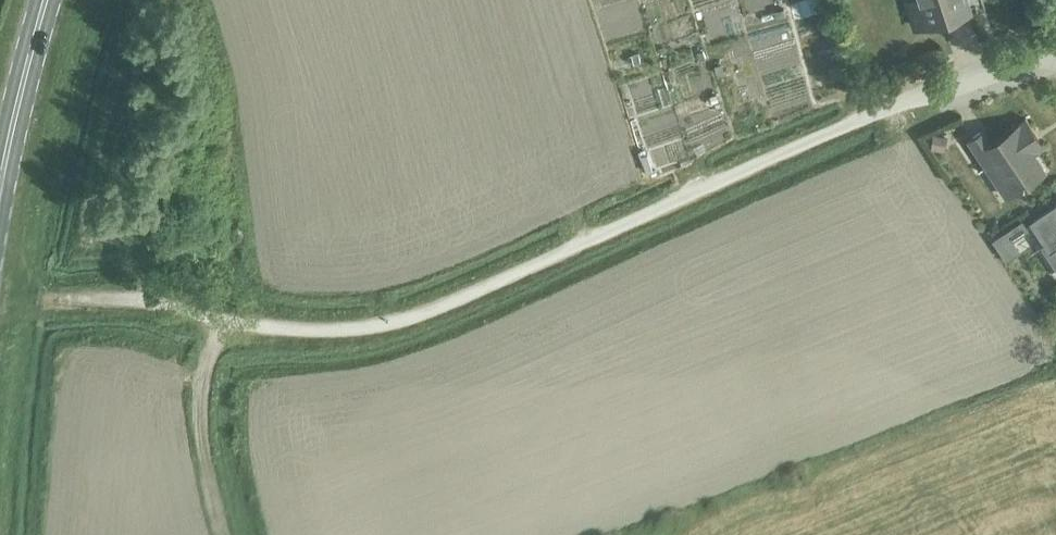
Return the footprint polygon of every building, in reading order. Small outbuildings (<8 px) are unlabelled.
[(969,7),(967,0),(921,0),(922,2),(910,7),(917,26),(969,7)] [(1043,8),(1040,0),(1023,0),(1028,13),(1043,8)] [(784,8),(775,10),(777,16),(786,14),(784,8)] [(703,50),(697,52),(700,60),(705,58),(703,50)] [(722,62),(715,64),(718,73),(725,70),(722,62)] [(717,93),(710,95),(712,102),(719,101),(717,93)] [(972,134),(969,136),(994,175),(1001,171),(1013,189),(1006,193),(1006,194),(1044,170),(1031,150),(1036,148),(1028,136),(1035,132),(1026,117),(992,139),(984,127),(979,130),(972,134)] [(934,137),(932,151),(945,153),(947,139),(934,136),(934,137)] [(1032,221),(1050,250),(1055,258),(1055,205),(1032,221)] [(1023,219),(1006,230),(1012,239),(1029,228),(1023,219)]
